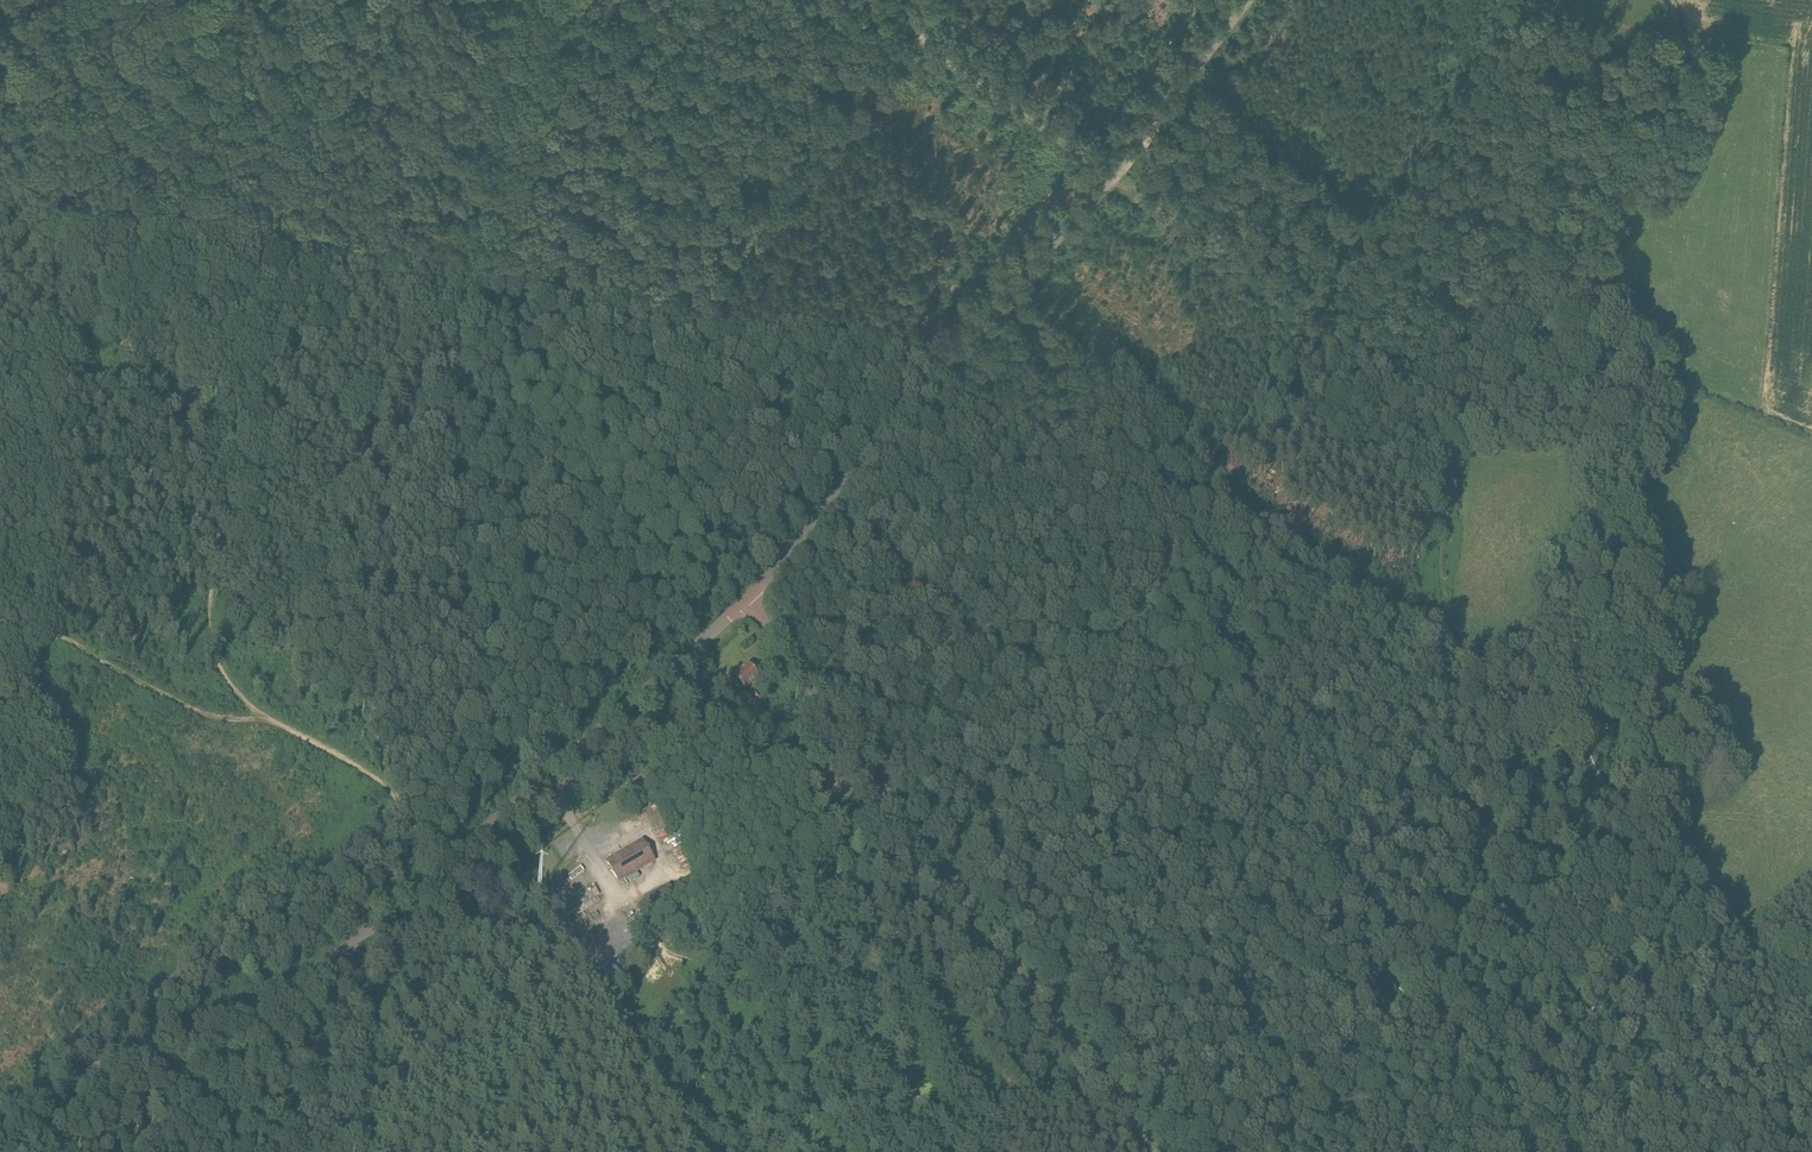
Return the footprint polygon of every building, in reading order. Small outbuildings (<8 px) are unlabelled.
[(745,689),(759,678),(749,664),(734,676),(745,689)] [(758,692),(751,698),(759,707),(760,706),(763,709),(767,706),(765,702),(765,701),(758,692)] [(642,839),(607,861),(606,861),(618,881),(654,860),(642,839)]
